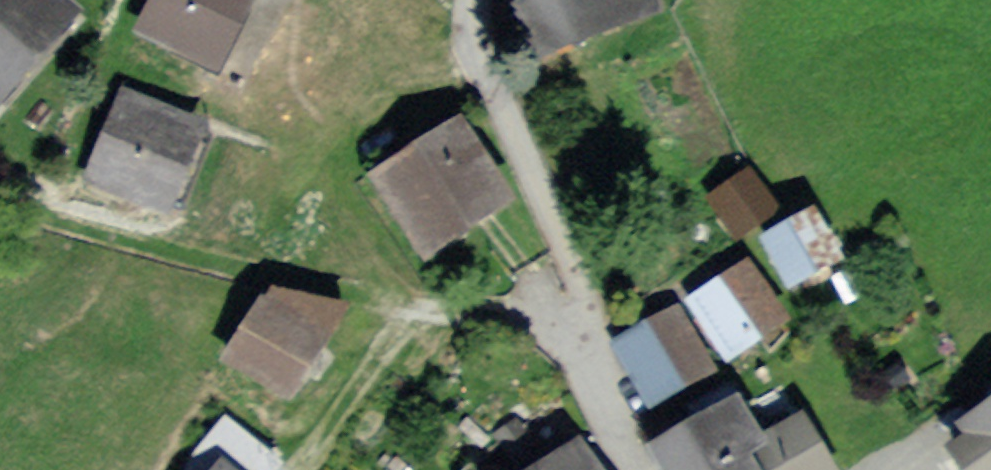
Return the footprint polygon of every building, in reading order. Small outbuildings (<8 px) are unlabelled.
[(73,22),(49,0),(0,0),(0,103),(73,22)] [(141,37),(237,82),(276,0),(158,0),(141,37)] [(546,79),(681,41),(670,0),(524,0),(546,79)] [(217,134),(126,92),(84,182),(175,224),(217,134)] [(457,112),(376,162),(431,251),(512,201),(457,112)] [(738,162),(694,194),(725,236),(768,204),(738,162)] [(825,211),(773,238),(799,287),(851,260),(825,211)] [(760,252),(698,295),(740,355),(802,312),(760,252)] [(277,275),(218,362),(297,415),(356,328),(277,275)] [(687,303),(620,339),(652,400),(719,365),(687,303)] [(928,408),(968,469),(990,469),(990,368),(928,408)] [(651,436),(669,469),(762,469),(750,448),(767,438),(761,428),(741,388),(651,436)] [(761,428),(767,438),(750,448),(762,469),(842,469),(804,403),(761,428)] [(525,469),(599,469),(575,435),(525,469)] [(210,469),(245,469),(223,453),(210,469)]
